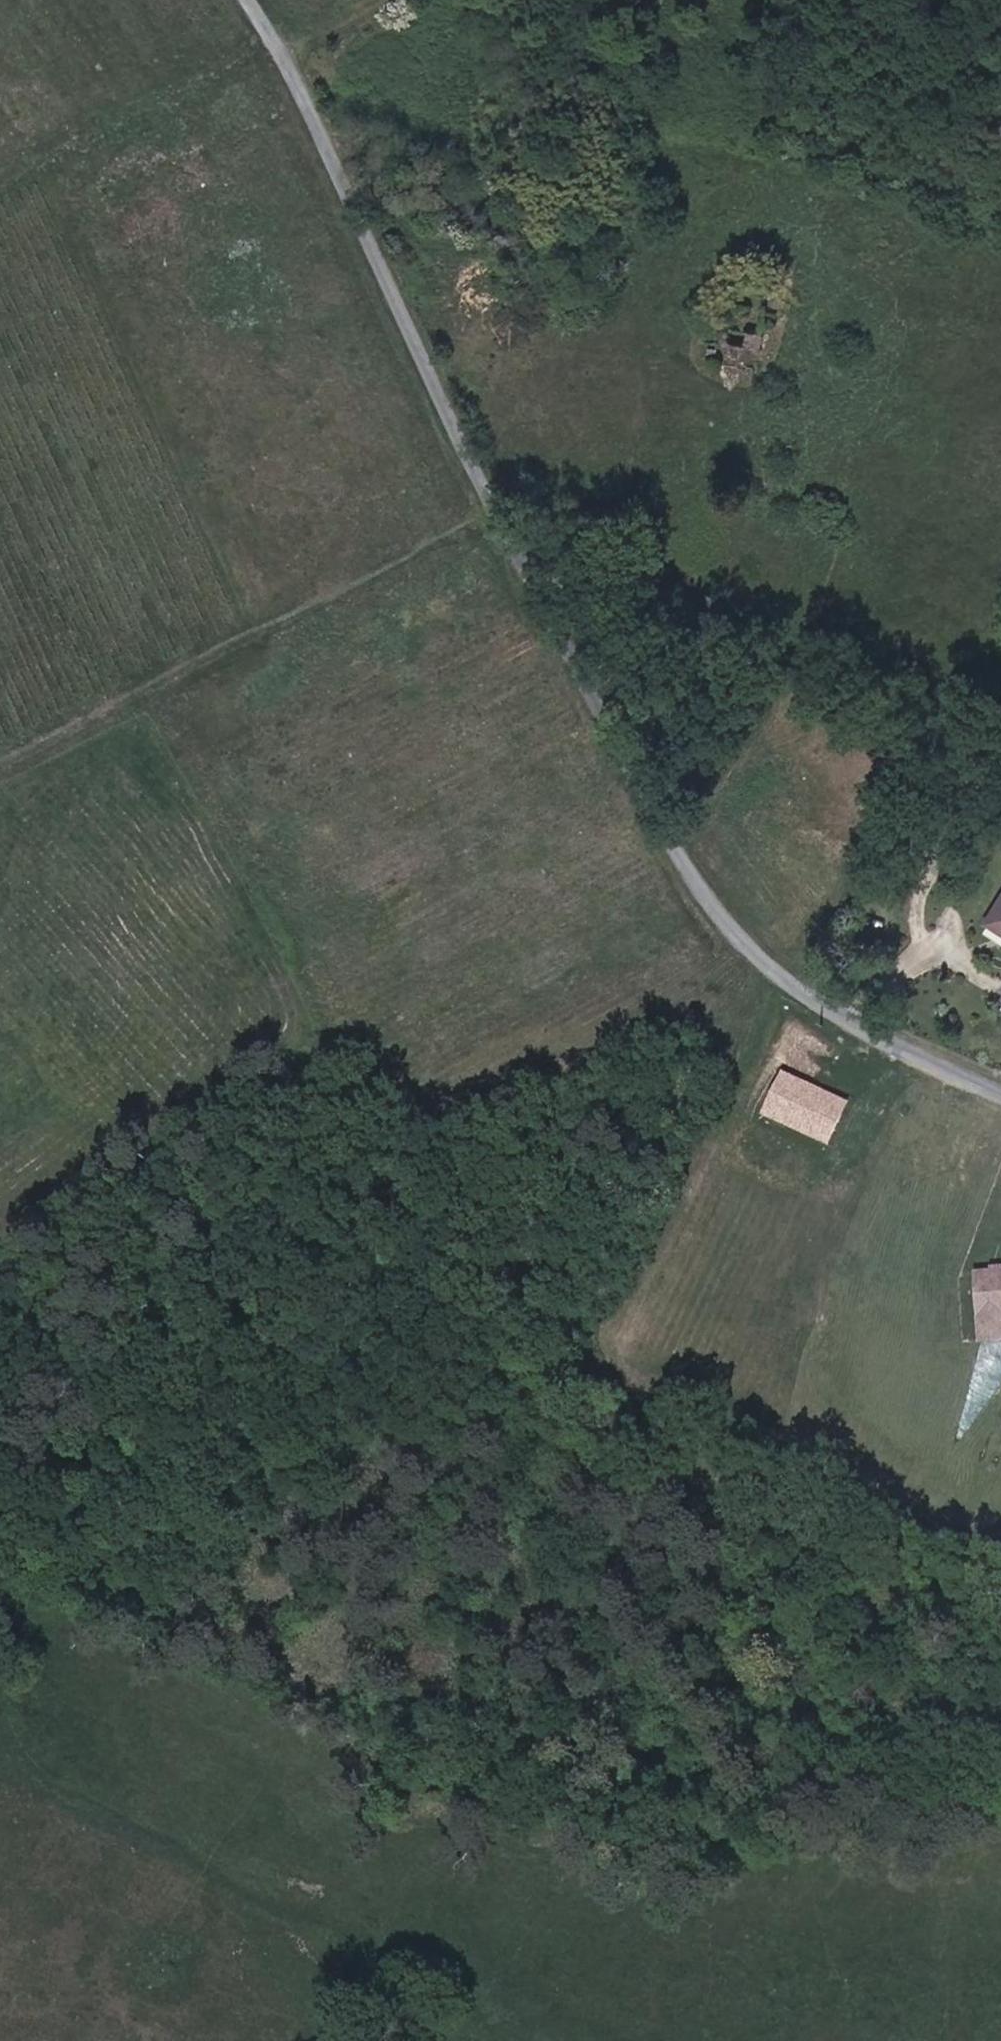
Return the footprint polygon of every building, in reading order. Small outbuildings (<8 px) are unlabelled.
[(774,334),(737,328),(736,335),(721,334),(719,359),(768,365),(774,334)] [(987,955),(1000,965),(1000,936),(987,955)] [(761,1111),(830,1146),(852,1101),(783,1067),(761,1111)] [(973,1267),(978,1342),(1000,1340),(1000,1265),(973,1267)]
